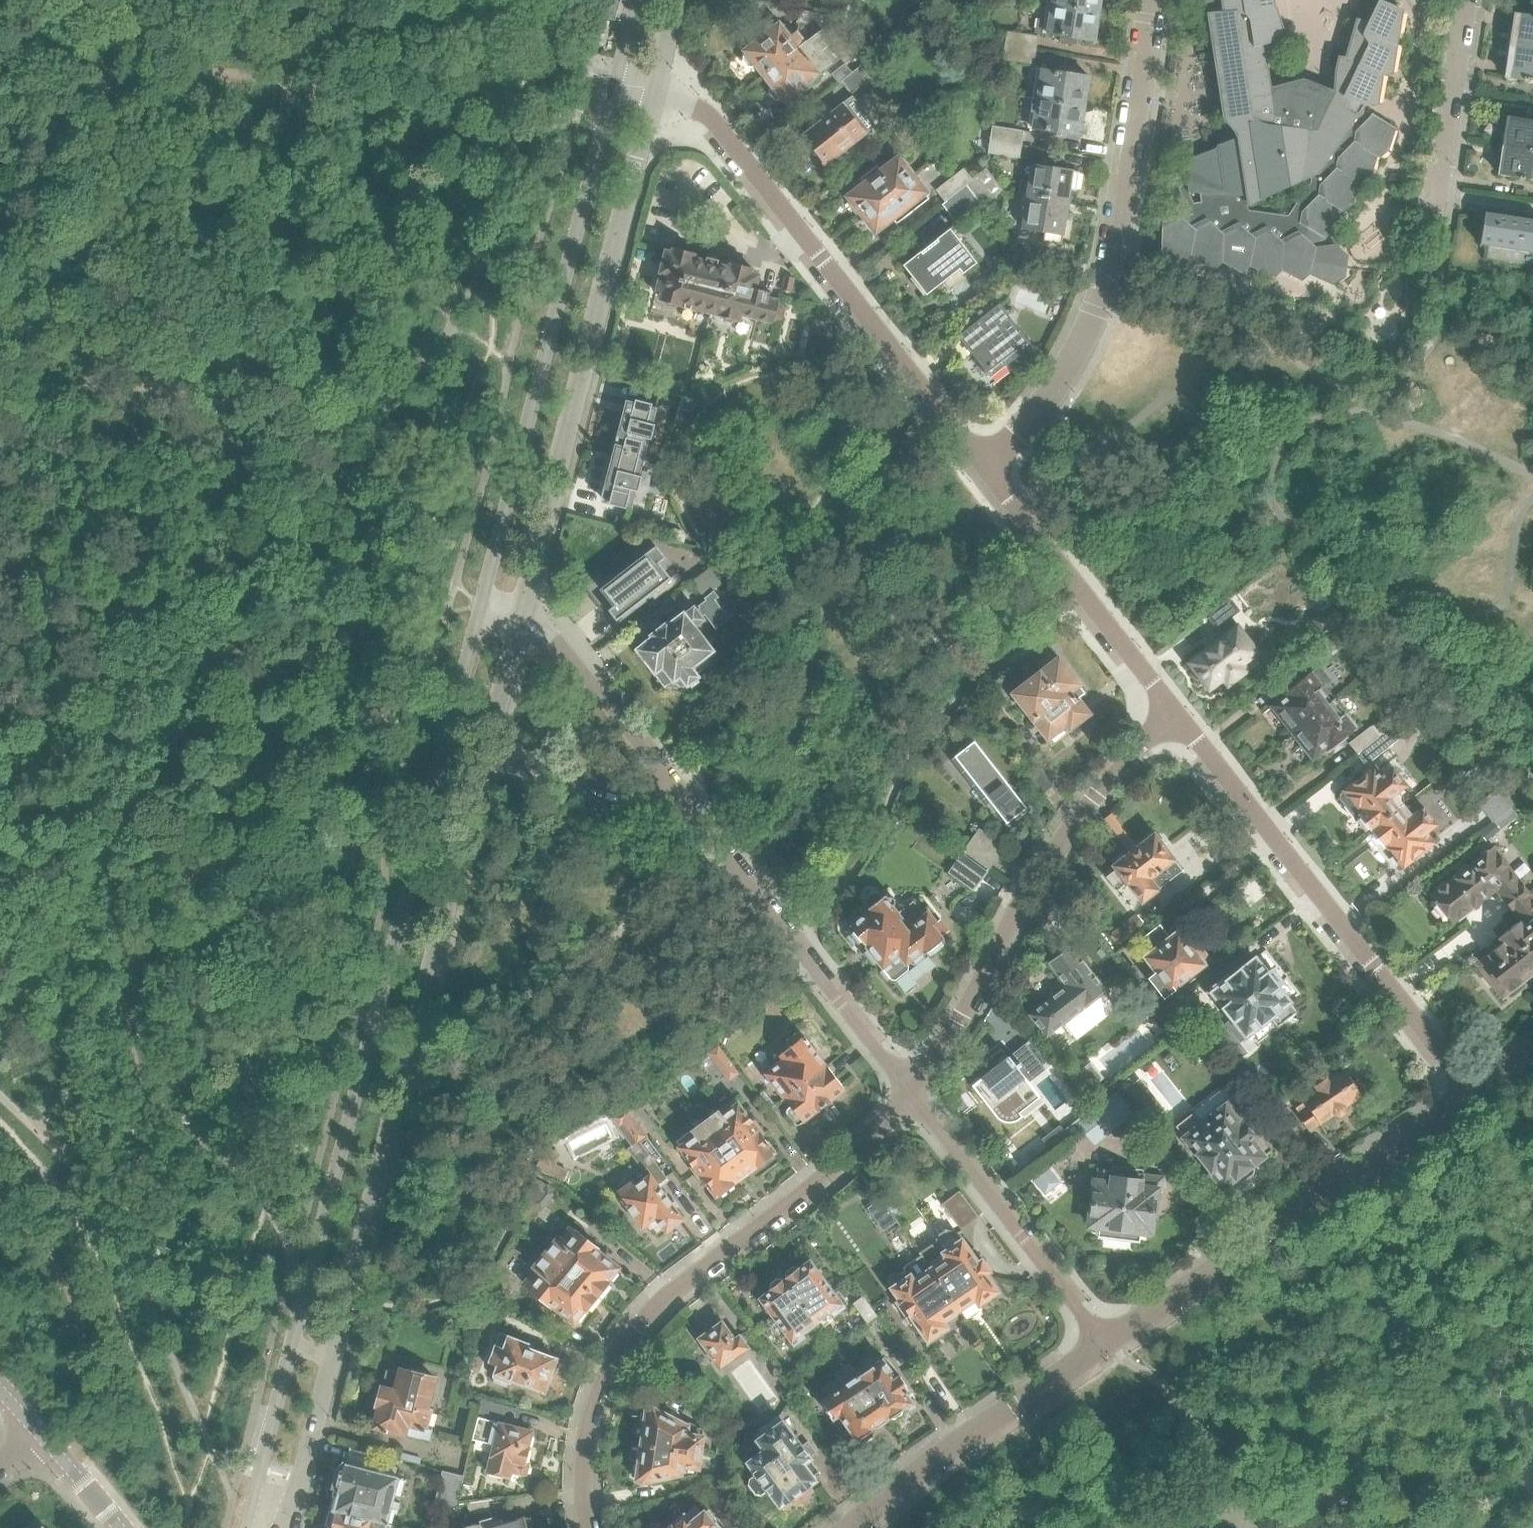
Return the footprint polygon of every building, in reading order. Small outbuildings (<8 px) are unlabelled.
[(1099,11),(1101,0),(1048,0),(1048,2),(1099,11)] [(1201,202),(1194,203),(1188,210),(1163,223),(1162,249),(1163,250),(1182,260),(1190,254),(1215,265),(1222,259),(1242,269),(1249,263),(1275,274),(1282,267),(1302,277),(1309,270),(1319,267),(1322,254),(1305,238),(1310,230),(1325,238),(1334,231),(1340,212),(1343,211),(1352,204),(1359,183),(1361,184),(1370,177),(1377,156),(1379,157),(1395,128),(1372,114),(1362,124),(1355,120),(1357,116),(1355,115),(1361,103),(1366,106),(1377,104),(1382,75),(1391,74),(1402,10),(1399,9),(1384,3),(1380,2),(1378,1),(1373,13),(1371,17),(1369,21),(1357,19),(1352,36),(1358,42),(1351,58),(1339,56),(1336,70),(1342,77),(1335,92),(1314,85),(1302,80),(1297,82),(1270,89),(1263,45),(1268,43),(1267,39),(1280,35),(1277,27),(1274,7),(1274,3),(1273,0),(1206,0),(1213,47),(1214,53),(1215,59),(1218,78),(1218,80),(1222,102),(1222,103),(1224,118),(1224,119),(1242,121),(1244,136),(1218,145),(1218,148),(1185,161),(1190,193),(1200,193),(1201,202)] [(1094,41),(1099,11),(1048,2),(1045,19),(1038,18),(1036,31),(1061,35),(1060,41),(1076,43),(1076,38),(1094,41)] [(756,66),(764,75),(838,18),(800,10),(797,23),(799,23),(797,31),(792,25),(784,25),(781,26),(779,24),(777,26),(771,25),(767,28),(767,34),(757,41),(752,40),(748,43),(747,49),(745,51),(746,53),(743,55),(743,60),(748,67),(754,68),(756,66)] [(1532,48),(1532,17),(1516,14),(1511,44),(1532,48)] [(838,18),(764,75),(772,86),(769,88),(769,93),(774,100),(779,101),(782,99),(788,106),(814,85),(813,84),(820,78),(818,75),(829,67),(830,69),(843,59),(831,45),(834,43),(829,36),(843,25),(838,18)] [(1006,46),(1036,50),(1038,35),(1008,31),(1006,46)] [(1511,44),(1506,77),(1532,81),(1532,48),(1511,44)] [(1034,62),(1036,50),(1006,46),(1004,58),(1034,62)] [(840,81),(853,71),(848,64),(835,74),(840,81)] [(1033,97),(1085,105),(1089,76),(1073,74),(1075,66),(1060,64),(1059,72),(1042,69),(1040,81),(1036,81),(1033,97)] [(851,93),(870,78),(861,66),(842,80),(851,93)] [(825,165),(876,125),(850,92),(809,125),(812,128),(802,136),(825,165)] [(1080,136),(1085,105),(1033,97),(1031,114),(1035,115),(1033,128),(1062,133),(1080,136)] [(1532,151),(1532,121),(1508,117),(1503,146),(1532,151)] [(922,131),(916,122),(909,127),(917,135),(922,131)] [(991,140),(1021,145),(1023,130),(994,125),(991,140)] [(940,153),(927,137),(918,143),(931,160),(940,153)] [(1019,156),(1021,145),(991,140),(989,152),(1019,156)] [(1503,146),(1499,174),(1519,178),(1519,179),(1523,180),(1524,178),(1532,180),(1532,151),(1503,146)] [(860,189),(849,197),(863,214),(910,177),(897,160),(886,169),(881,162),(879,159),(885,154),(880,147),(867,157),(875,167),(855,183),(860,189)] [(1028,193),(1068,200),(1070,190),(1076,191),(1079,172),(1072,171),(1031,164),(1029,177),(1030,177),(1028,193)] [(938,190),(946,200),(966,184),(973,179),(965,168),(938,190)] [(973,179),(966,184),(982,204),(983,205),(1003,190),(986,168),(973,179)] [(910,177),(863,214),(876,231),(886,222),(891,228),(891,229),(928,200),(923,193),(910,177)] [(982,204),(966,184),(946,200),(941,204),(956,224),(982,204)] [(1062,242),(1068,200),(1028,193),(1027,202),(1023,201),(1022,210),(1025,211),(1023,227),(1045,231),(1044,240),(1062,242)] [(1507,214),(1508,210),(1500,209),(1499,213),(1485,212),(1480,245),(1528,252),(1529,246),(1532,246),(1532,218),(1507,214)] [(976,263),(949,229),(903,265),(926,295),(959,270),(962,274),(976,263)] [(659,278),(656,291),(662,292),(662,294),(663,301),(667,306),(673,307),(679,305),(683,300),(683,299),(691,301),(691,302),(691,308),(708,313),(712,308),(717,286),(719,286),(723,272),(716,271),(718,265),(719,261),(718,260),(707,258),(706,261),(704,261),(696,259),(694,258),(695,254),(674,248),(672,253),(666,251),(659,278)] [(717,286),(712,307),(720,309),(720,316),(725,320),(731,322),(737,320),(740,315),(741,314),(757,319),(773,323),(774,321),(778,302),(779,301),(778,301),(769,298),(770,293),(769,293),(755,289),(756,286),(757,283),(758,277),(759,275),(751,273),(752,269),(753,268),(731,263),(730,268),(728,267),(720,265),(718,265),(716,271),(723,272),(719,286),(717,286)] [(792,292),(795,278),(785,276),(782,290),(792,292)] [(1031,345),(999,304),(958,336),(990,377),(1031,345)] [(692,412),(700,401),(683,397),(680,409),(692,412)] [(615,450),(644,457),(656,409),(627,401),(615,450)] [(632,506),(644,457),(615,450),(602,499),(632,506)] [(638,532),(641,520),(629,517),(626,529),(638,532)] [(658,601),(685,579),(680,573),(673,579),(666,568),(665,569),(661,564),(668,558),(659,546),(643,558),(645,560),(607,590),(618,605),(611,611),(619,621),(653,595),(658,601)] [(723,583),(711,567),(692,582),(704,597),(723,583)] [(652,638),(637,649),(655,673),(665,686),(682,688),(687,684),(688,686),(690,684),(693,684),(696,683),(698,681),(699,677),(700,676),(694,668),(711,654),(712,648),(697,628),(706,622),(702,617),(705,615),(716,630),(730,619),(715,600),(719,597),(714,591),(704,598),(705,600),(698,606),(699,608),(697,610),(695,608),(692,610),(689,606),(684,611),(685,613),(669,625),(667,622),(650,635),(652,638)] [(1237,627),(1236,627),(1230,619),(1240,611),(1232,600),(1209,618),(1217,628),(1219,626),(1221,629),(1226,635),(1190,663),(1199,676),(1199,680),(1204,686),(1208,687),(1209,688),(1210,688),(1223,678),(1228,684),(1246,670),(1241,664),(1256,652),(1237,627)] [(1088,714),(1076,698),(1074,695),(1080,690),(1079,688),(1080,687),(1058,659),(1056,661),(1050,653),(1036,664),(1042,672),(1014,694),(1048,739),(1047,740),(1052,746),(1060,739),(1058,737),(1088,714)] [(1032,670),(1027,663),(1019,669),(1024,676),(1032,670)] [(1284,697),(1273,706),(1294,733),(1336,701),(1335,700),(1325,686),(1332,681),(1320,665),(1300,680),(1299,679),(1281,693),(1284,697)] [(1336,701),(1294,733),(1313,757),(1324,748),(1328,753),(1346,738),(1345,737),(1357,727),(1336,701)] [(1348,743),(1357,754),(1383,734),(1375,724),(1371,727),(1371,726),(1348,743)] [(1383,734),(1357,754),(1366,766),(1388,748),(1398,740),(1389,729),(1383,734)] [(975,741),(955,757),(996,810),(1007,824),(1027,808),(975,741)] [(1371,832),(1403,806),(1402,804),(1403,803),(1404,799),(1399,793),(1406,787),(1393,771),(1381,780),(1378,775),(1386,768),(1382,761),(1375,767),(1375,768),(1340,794),(1339,799),(1355,819),(1359,816),(1371,832)] [(1053,786),(1038,767),(1028,776),(1043,794),(1053,786)] [(1510,808),(1496,789),(1477,804),(1492,822),(1510,808)] [(1403,806),(1371,832),(1383,847),(1386,844),(1403,866),(1434,843),(1426,833),(1436,825),(1422,807),(1414,813),(1410,807),(1406,806),(1404,808),(1403,806)] [(962,851),(989,868),(1004,847),(978,828),(962,851)] [(1182,870),(1166,848),(1166,843),(1162,838),(1157,838),(1154,834),(1127,855),(1123,855),(1120,856),(1118,858),(1117,861),(1117,863),(1114,865),(1116,869),(1106,877),(1117,891),(1123,886),(1138,904),(1149,896),(1182,870)] [(1511,909),(1530,894),(1494,847),(1469,865),(1466,864),(1457,871),(1457,875),(1447,883),(1444,881),(1436,888),(1436,891),(1431,896),(1437,903),(1435,908),(1441,916),(1447,916),(1452,923),(1456,920),(1459,921),(1466,916),(1465,913),(1495,889),(1511,909)] [(974,890),(989,868),(962,851),(947,871),(974,890)] [(943,939),(933,925),(937,922),(928,911),(924,914),(914,901),(898,913),(893,907),(895,903),(894,898),(890,897),(886,898),(884,895),(882,897),(879,894),(874,893),(867,899),(866,904),(869,908),(866,910),(867,911),(849,925),(852,928),(851,930),(850,934),(858,943),(862,944),(863,943),(891,979),(895,980),(908,970),(909,966),(907,964),(909,961),(911,964),(916,965),(924,958),(925,953),(943,939)] [(1511,909),(1520,921),(1499,937),(1503,942),(1496,947),(1493,943),(1485,950),(1488,954),(1481,959),(1491,972),(1489,975),(1496,983),(1499,982),(1504,988),(1505,987),(1512,990),(1520,984),(1519,976),(1532,966),(1532,898),(1530,894),(1511,909)] [(1136,914),(1111,933),(1120,944),(1145,925),(1136,914)] [(1160,924),(1142,937),(1153,949),(1143,956),(1149,963),(1155,971),(1147,977),(1162,995),(1153,1002),(1161,1012),(1182,996),(1175,987),(1212,959),(1201,946),(1195,950),(1188,943),(1178,930),(1169,937),(1160,924)] [(1067,986),(1029,1015),(1047,1038),(1063,1025),(1074,1039),(1094,1023),(1090,1018),(1093,1016),(1094,1017),(1114,1002),(1106,991),(1107,990),(1071,945),(1049,963),(1067,986)] [(1290,1002),(1278,986),(1283,982),(1272,969),(1267,973),(1255,958),(1225,982),(1219,981),(1219,980),(1212,985),(1213,986),(1212,991),(1211,992),(1214,996),(1232,1019),(1226,1023),(1240,1040),(1270,1018),(1277,1027),(1297,1012),(1289,1002),(1290,1002)] [(1182,996),(1161,1012),(1171,1026),(1175,1024),(1182,1034),(1195,1024),(1187,1014),(1194,1009),(1183,995),(1182,996)] [(783,1097),(825,1064),(804,1036),(802,1034),(799,1033),(796,1033),(787,1040),(785,1042),(785,1046),(785,1047),(787,1049),(762,1068),(777,1090),(783,1097)] [(737,1070),(715,1040),(706,1048),(727,1077),(737,1070)] [(976,1082),(972,1085),(973,1086),(985,1101),(996,1116),(1000,1119),(1004,1121),(1009,1122),(1014,1121),(1019,1119),(1022,1116),(1019,1112),(1040,1097),(1029,1083),(1026,1079),(1048,1062),(1031,1041),(1010,1058),(1009,1056),(976,1082)] [(825,1064),(783,1097),(791,1109),(785,1113),(794,1123),(796,1125),(799,1125),(800,1124),(830,1101),(829,1100),(844,1088),(827,1065),(826,1066),(825,1064)] [(1091,1064),(1071,1079),(1083,1095),(1103,1079),(1091,1064)] [(1356,1102),(1357,1099),(1366,1092),(1357,1079),(1352,1082),(1343,1068),(1338,1072),(1334,1072),(1332,1073),(1331,1077),(1327,1079),(1326,1077),(1314,1085),(1316,1087),(1293,1103),(1299,1112),(1297,1113),(1309,1131),(1334,1114),(1340,1117),(1346,1113),(1345,1107),(1349,1104),(1353,1104),(1356,1102)] [(1136,1081),(1125,1090),(1149,1120),(1163,1109),(1143,1083),(1140,1086),(1136,1081)] [(767,1109),(774,1104),(764,1091),(757,1096),(767,1109)] [(1095,1146),(1136,1114),(1120,1092),(1090,1116),(1079,1102),(1070,1109),(1080,1123),(1078,1124),(1095,1146)] [(703,1119),(744,1174),(773,1152),(761,1135),(764,1133),(754,1120),(751,1122),(733,1099),(718,1110),(717,1109),(703,1119)] [(1271,1146),(1268,1140),(1265,1141),(1257,1131),(1258,1127),(1254,1123),(1251,1123),(1233,1100),(1202,1124),(1193,1112),(1176,1125),(1223,1187),(1235,1178),(1238,1182),(1243,1183),(1254,1174),(1255,1169),(1252,1165),(1264,1156),(1267,1156),(1271,1153),(1271,1150),(1272,1149),(1271,1146)] [(626,1107),(648,1136),(658,1129),(636,1101),(626,1107)] [(783,1115),(774,1104),(767,1109),(776,1120),(783,1115)] [(636,1145),(648,1136),(626,1107),(611,1116),(619,1128),(623,1125),(636,1145)] [(744,1174),(703,1119),(696,1125),(691,1118),(684,1123),(690,1131),(676,1142),(678,1144),(673,1147),(682,1158),(686,1155),(694,1165),(691,1167),(701,1181),(704,1179),(716,1195),(744,1174)] [(1075,1121),(1063,1130),(1070,1139),(1082,1130),(1076,1122),(1075,1121)] [(546,1147),(535,1169),(563,1182),(569,1171),(556,1164),(548,1161),(553,1150),(546,1147)] [(1178,1162),(1171,1154),(1165,1158),(1172,1167),(1178,1162)] [(1030,1175),(1045,1193),(1059,1182),(1044,1164),(1030,1175)] [(1152,1221),(1155,1193),(1162,1193),(1163,1177),(1143,1174),(1143,1172),(1111,1168),(1111,1170),(1098,1168),(1096,1182),(1095,1182),(1095,1183),(1092,1185),(1090,1199),(1093,1202),(1091,1212),(1088,1214),(1087,1222),(1092,1228),(1100,1229),(1103,1227),(1137,1231),(1140,1234),(1147,1235),(1153,1230),(1154,1223),(1152,1221)] [(683,1219),(650,1174),(636,1185),(635,1184),(628,1183),(621,1189),(621,1195),(622,1196),(620,1197),(642,1226),(647,1223),(659,1237),(683,1219)] [(540,1181),(531,1191),(538,1198),(548,1187),(540,1181)] [(955,1186),(938,1200),(958,1225),(954,1228),(957,1233),(961,1230),(979,1217),(955,1186)] [(895,1218),(882,1199),(863,1212),(876,1231),(895,1218)] [(544,1253),(597,1296),(608,1282),(606,1281),(618,1267),(595,1250),(596,1249),(567,1227),(557,1240),(555,1239),(544,1253)] [(935,1241),(920,1251),(928,1263),(959,1309),(975,1298),(979,1304),(997,1291),(986,1274),(991,1271),(984,1262),(981,1257),(977,1252),(975,1248),(974,1247),(972,1248),(969,1250),(963,1242),(962,1240),(957,1233),(954,1228),(952,1229),(946,1229),(937,1235),(935,1241)] [(890,1275),(889,1282),(900,1298),(896,1301),(912,1326),(916,1322),(927,1339),(946,1327),(942,1321),(959,1310),(959,1309),(928,1263),(920,1251),(918,1252),(921,1256),(903,1268),(905,1270),(901,1273),(896,1271),(890,1275)] [(597,1296),(544,1253),(532,1268),(534,1269),(523,1283),(551,1306),(552,1305),(574,1321),(585,1308),(586,1309),(597,1296)] [(785,1278),(815,1321),(831,1310),(834,1314),(844,1306),(841,1301),(843,1299),(832,1284),(829,1286),(810,1259),(799,1268),(793,1267),(786,1272),(785,1278)] [(800,1333),(815,1321),(785,1278),(784,1279),(778,1278),(771,1283),(770,1290),(759,1298),(772,1316),(761,1323),(775,1343),(786,1336),(792,1345),(803,1337),(800,1333)] [(879,1317),(866,1298),(855,1305),(869,1325),(879,1317)] [(747,1350),(735,1334),(733,1336),(722,1321),(699,1338),(722,1370),(747,1350)] [(553,1370),(556,1361),(554,1360),(555,1357),(522,1346),(523,1342),(519,1341),(519,1339),(512,1337),(512,1338),(500,1334),(490,1364),(497,1366),(493,1377),(496,1378),(495,1380),(505,1384),(506,1381),(509,1382),(510,1380),(542,1391),(543,1389),(546,1389),(549,1381),(546,1380),(551,1369),(553,1370)] [(874,1427),(887,1419),(835,1349),(830,1342),(814,1354),(819,1361),(833,1351),(845,1367),(837,1373),(840,1377),(823,1389),(828,1397),(821,1402),(831,1415),(836,1412),(857,1441),(859,1440),(864,1441),(873,1436),(874,1430),(875,1429),(874,1427)] [(835,1349),(887,1419),(889,1418),(894,1419),(902,1414),(903,1408),(905,1407),(912,1401),(907,1393),(910,1391),(899,1376),(896,1378),(882,1359),(862,1373),(858,1368),(857,1368),(852,1362),(850,1363),(838,1347),(835,1349)] [(426,1404),(432,1378),(427,1377),(428,1372),(408,1367),(407,1370),(400,1369),(399,1370),(391,1369),(387,1371),(383,1386),(383,1387),(382,1387),(382,1388),(381,1387),(377,1389),(374,1401),(377,1405),(377,1406),(379,1406),(378,1410),(376,1412),(374,1420),(375,1422),(374,1427),(378,1429),(378,1431),(390,1435),(391,1432),(403,1435),(403,1434),(430,1440),(432,1430),(426,1428),(432,1406),(426,1404)] [(798,1393),(790,1383),(779,1391),(786,1401),(798,1393)] [(524,1463),(532,1431),(501,1423),(505,1406),(482,1400),(473,1439),(493,1444),(485,1472),(510,1478),(512,1473),(521,1475),(527,1475),(529,1466),(524,1463)] [(702,1424),(707,1413),(688,1403),(683,1413),(702,1424)] [(642,1444),(696,1451),(699,1430),(688,1424),(684,1424),(670,1417),(669,1413),(657,1407),(647,1408),(647,1409),(643,1410),(641,1422),(645,1424),(642,1444)] [(821,1472),(806,1452),(812,1447),(803,1435),(797,1440),(780,1417),(778,1418),(776,1415),(757,1430),(758,1431),(753,1434),(755,1436),(752,1438),(758,1446),(755,1449),(751,1449),(746,1452),(745,1456),(743,1458),(756,1475),(750,1479),(749,1487),(753,1492),(760,1493),(766,1489),(779,1506),(785,1502),(786,1503),(789,1502),(792,1499),(793,1496),(802,1489),(803,1489),(807,1488),(809,1486),(810,1483),(815,1480),(813,1478),(821,1472)] [(721,1454),(722,1440),(714,1430),(711,1453),(721,1454)] [(693,1474),(696,1451),(642,1444),(639,1463),(635,1464),(633,1476),(637,1478),(637,1480),(647,1484),(658,1481),(660,1477),(677,1474),(681,1477),(693,1474)] [(335,1510),(387,1522),(390,1507),(399,1510),(401,1503),(392,1500),(398,1477),(346,1463),(345,1466),(339,1472),(337,1482),(339,1490),(338,1493),(339,1493),(335,1510)] [(456,1504),(465,1476),(442,1471),(433,1508),(456,1504)] [(719,1486),(718,1476),(700,1477),(701,1488),(719,1486)] [(656,1499),(658,1507),(667,1505),(666,1500),(670,1500),(669,1496),(656,1499)] [(648,1508),(658,1507),(656,1499),(647,1500),(648,1508)] [(678,1525),(680,1527),(723,1527),(715,1519),(717,1518),(707,1506),(705,1507),(703,1505),(698,1509),(696,1507),(680,1519),(682,1522),(678,1525)] [(387,1522),(335,1510),(330,1508),(325,1526),(330,1527),(385,1527),(387,1522)] [(533,1527),(530,1518),(525,1517),(503,1523),(502,1520),(493,1522),(492,1517),(481,1520),(482,1522),(460,1527),(532,1527),(533,1527)] [(43,1526),(43,1527),(37,1519),(26,1527),(45,1527),(43,1526)] [(658,1519),(649,1526),(650,1527),(665,1527),(658,1519)]
